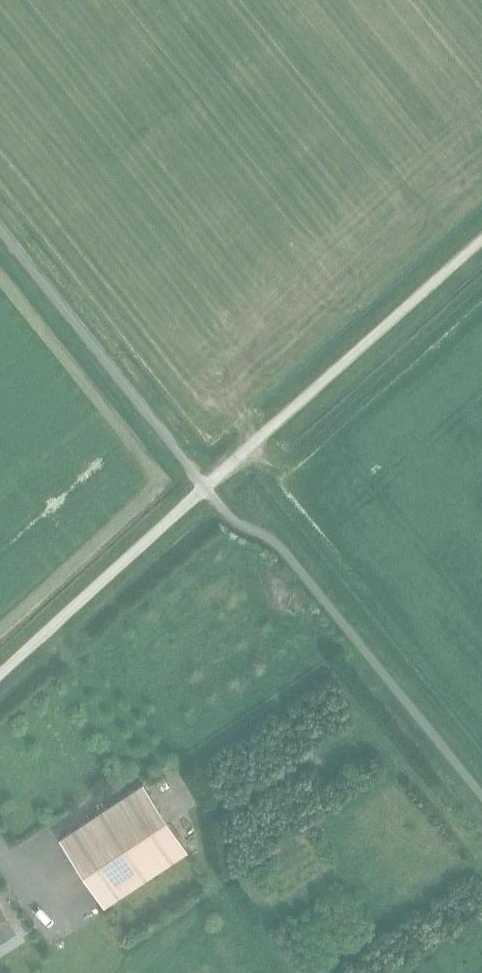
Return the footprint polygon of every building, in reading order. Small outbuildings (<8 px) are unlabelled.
[(187,849),(142,782),(58,838),(102,905),(187,849)]
